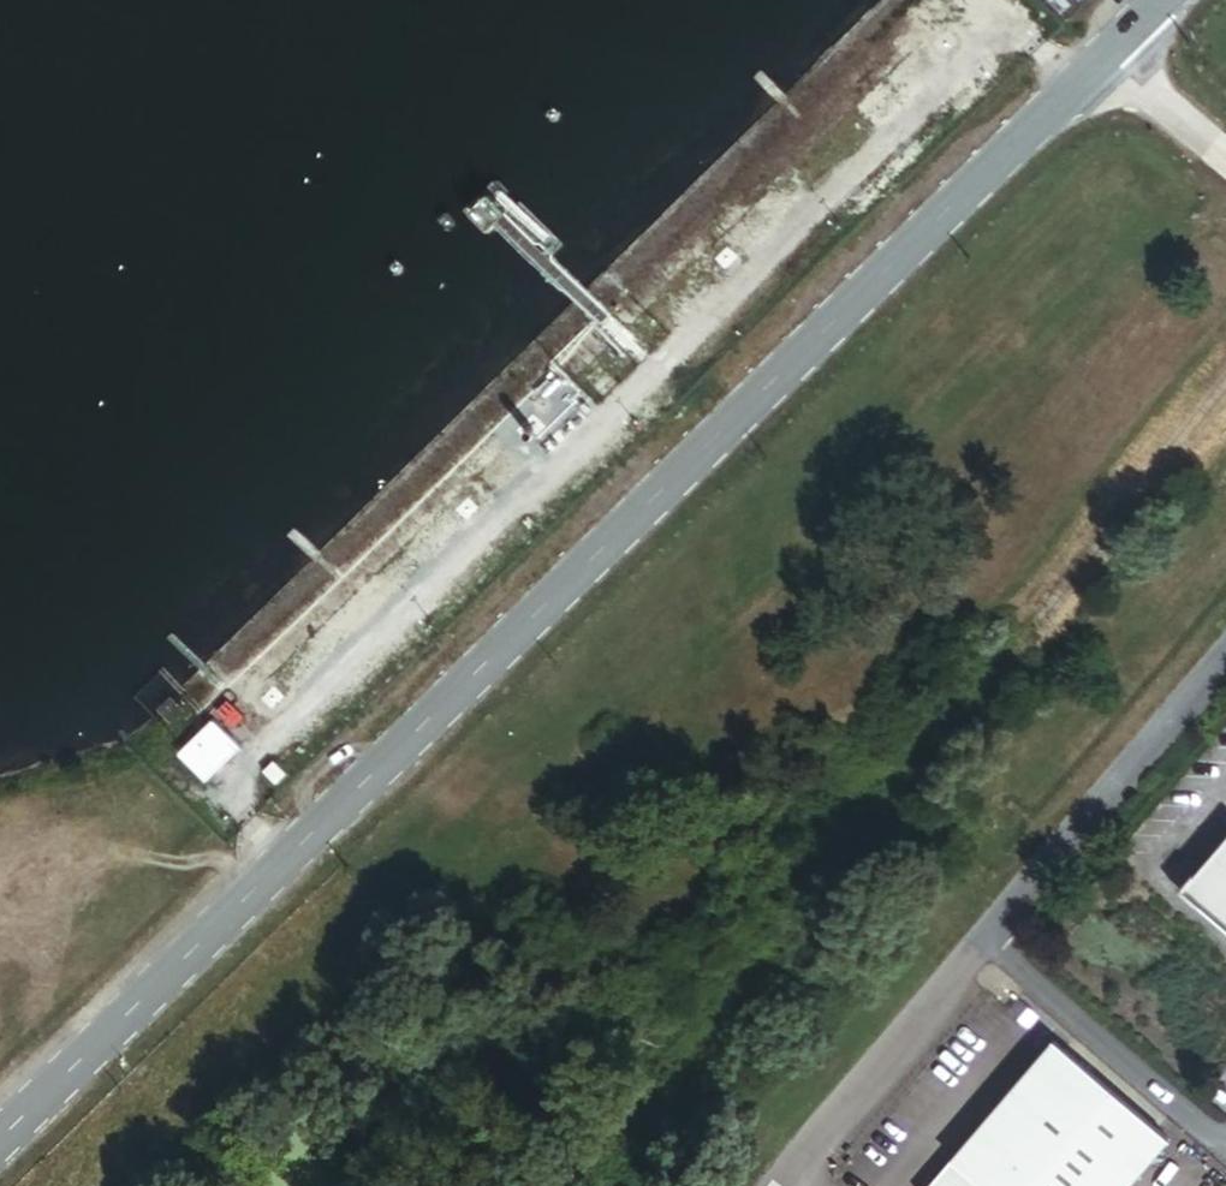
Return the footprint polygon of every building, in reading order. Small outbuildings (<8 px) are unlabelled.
[(237,748),(211,721),(179,753),(204,779),(237,748)] [(1183,888),(1225,925),(1225,838),(1183,888)] [(1162,1140),(1047,1042),(923,1185),(1123,1185),(1162,1140)]
